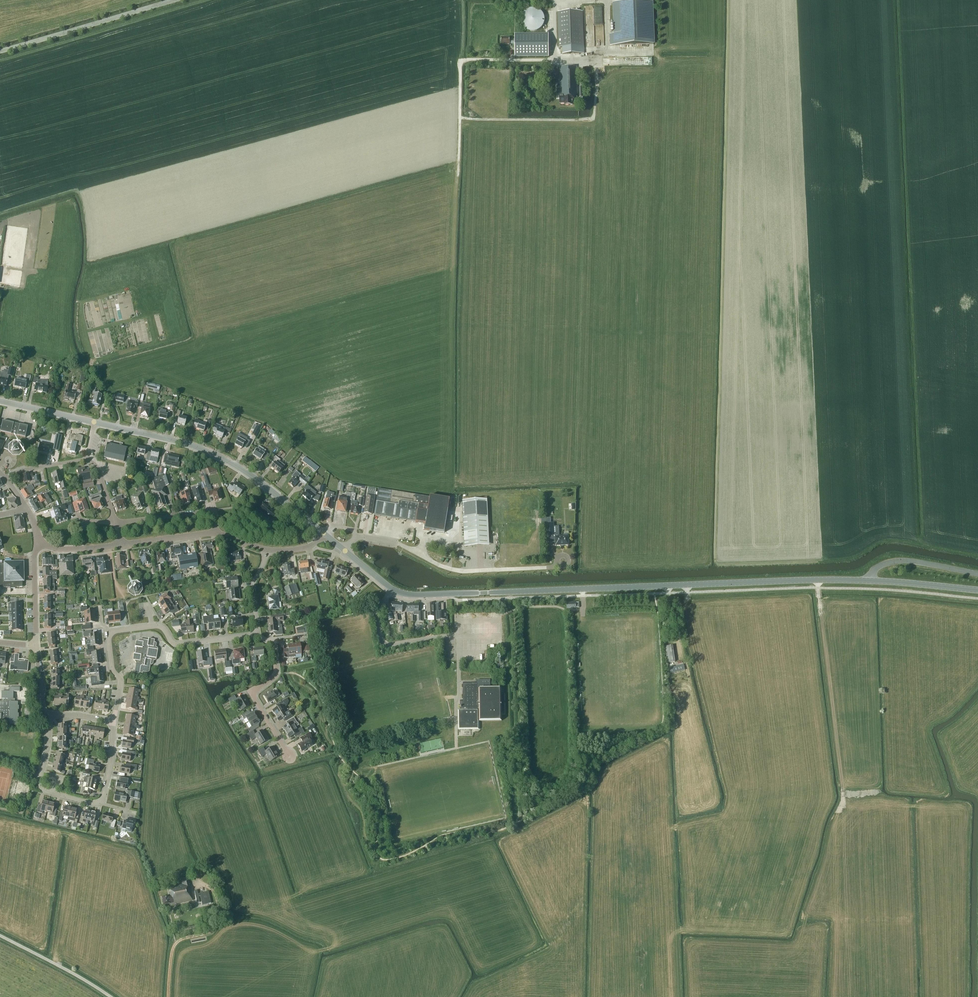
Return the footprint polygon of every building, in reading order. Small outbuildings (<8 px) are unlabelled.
[(655,44),(653,1),(612,3),(614,34),(609,34),(610,46),(655,44)] [(544,23),(545,20),(544,17),(543,14),(541,12),(539,10),(536,9),(533,8),(530,9),(527,10),(525,12),(523,14),(522,17),(521,20),(522,23),(523,26),(525,28),(527,30),(530,31),(533,32),(536,31),(539,30),(541,28),(543,26),(544,23)] [(562,47),(563,54),(584,53),(583,11),(558,12),(559,47),(562,47)] [(549,57),(548,34),(515,34),(515,40),(510,40),(510,37),(501,38),(501,44),(510,44),(515,44),(515,57),(549,57)] [(560,100),(559,101),(559,103),(560,104),(565,104),(565,105),(574,105),(574,104),(577,104),(577,97),(564,97),(564,95),(560,95),(560,100)] [(95,343),(99,352),(102,351),(104,355),(108,354),(107,350),(111,348),(110,346),(113,345),(112,341),(105,344),(104,340),(97,343),(97,342),(95,343)] [(6,386),(8,380),(7,379),(7,375),(12,376),(13,369),(9,368),(8,371),(4,370),(3,373),(0,372),(0,385),(6,386)] [(26,375),(25,380),(23,380),(16,378),(14,386),(25,388),(26,383),(29,383),(31,376),(26,375)] [(48,386),(47,386),(48,380),(38,380),(38,379),(38,378),(34,377),(32,383),(36,384),(34,390),(47,393),(48,386)] [(74,401),(76,394),(69,392),(71,385),(67,384),(66,391),(64,398),(65,398),(65,399),(68,400),(68,399),(74,401)] [(95,394),(93,401),(89,400),(88,400),(87,403),(88,404),(92,405),(93,404),(95,405),(94,406),(98,406),(99,406),(101,395),(97,394),(98,390),(94,388),(92,393),(95,394)] [(124,399),(125,395),(117,394),(115,399),(115,401),(119,402),(120,398),(124,399)] [(137,407),(138,401),(135,401),(135,403),(128,401),(126,409),(127,409),(126,413),(129,413),(129,414),(132,415),(132,414),(133,414),(134,407),(137,407)] [(150,405),(146,404),(140,403),(139,408),(142,408),(140,416),(147,417),(150,405)] [(168,419),(169,412),(167,411),(167,410),(159,408),(158,414),(159,415),(159,418),(166,420),(166,418),(168,419)] [(185,425),(186,418),(179,416),(181,411),(177,411),(175,419),(178,420),(177,423),(185,425)] [(204,431),(205,428),(208,429),(211,421),(207,420),(207,421),(204,420),(202,423),(199,422),(199,421),(196,420),(194,425),(197,426),(197,429),(204,431)] [(2,421),(0,431),(0,432),(25,437),(27,427),(2,421)] [(231,430),(229,429),(226,427),(225,428),(216,424),(213,431),(216,433),(215,435),(222,438),(223,436),(226,437),(227,433),(229,434),(231,430)] [(257,426),(252,435),(256,437),(260,428),(257,426)] [(53,441),(55,431),(45,429),(43,440),(53,441)] [(76,433),(70,432),(70,431),(69,431),(69,435),(70,435),(68,444),(71,445),(72,442),(74,443),(76,433)] [(83,434),(76,433),(74,443),(77,443),(76,445),(81,446),(84,434),(83,434)] [(62,436),(56,434),(53,450),(59,451),(62,436)] [(283,443),(273,435),(270,439),(273,441),(274,440),(278,443),(276,447),(278,449),(283,443)] [(252,438),(250,441),(246,439),(245,442),(238,439),(235,445),(241,448),(243,446),(249,449),(254,440),(252,438)] [(23,454),(23,448),(19,444),(13,443),(13,444),(7,441),(4,449),(9,451),(9,453),(13,457),(18,458),(23,454)] [(37,452),(47,454),(49,445),(39,443),(37,452)] [(130,456),(125,455),(127,448),(115,445),(107,443),(104,458),(123,462),(129,463),(130,456)] [(143,460),(147,461),(149,452),(145,451),(146,448),(138,447),(137,453),(144,455),(143,460)] [(265,461),(269,455),(265,453),(264,454),(256,449),(253,455),(260,460),(261,459),(265,461)] [(151,453),(149,452),(147,461),(157,463),(159,451),(152,450),(151,453)] [(178,463),(179,456),(169,454),(168,457),(164,456),(163,463),(170,465),(170,461),(173,462),(173,465),(177,466),(177,463),(178,463)] [(282,468),(285,465),(280,461),(280,460),(274,456),(271,461),(274,463),(271,468),(278,474),(282,468)] [(319,467),(305,457),(302,461),(315,472),(319,467)] [(210,475),(217,473),(217,471),(211,467),(207,468),(210,475)] [(84,488),(94,486),(93,481),(91,481),(89,470),(85,471),(84,468),(77,469),(79,479),(83,478),(84,483),(83,483),(84,488)] [(307,476),(304,480),(300,476),(300,475),(296,471),(292,477),(293,478),(288,484),(293,488),(298,482),(299,480),(305,485),(310,479),(307,476)] [(61,483),(62,489),(62,490),(66,489),(66,488),(65,481),(62,482),(60,472),(52,473),(55,484),(61,483)] [(38,476),(33,477),(32,473),(29,474),(29,473),(22,475),(24,483),(35,481),(35,482),(39,481),(38,476)] [(164,487),(171,484),(169,475),(163,477),(162,476),(152,479),(155,490),(152,491),(155,502),(157,502),(159,508),(166,505),(163,497),(167,495),(164,487)] [(210,485),(209,485),(206,475),(203,476),(204,481),(206,488),(209,496),(213,494),(215,501),(219,500),(221,500),(221,499),(222,499),(219,488),(211,490),(210,485)] [(202,489),(206,488),(204,481),(198,484),(198,486),(192,488),(195,498),(196,497),(198,503),(204,501),(202,496),(203,496),(202,492),(202,489)] [(234,485),(232,483),(227,489),(232,492),(233,490),(240,495),(244,488),(244,487),(244,486),(243,486),(242,485),(241,486),(236,482),(234,485)] [(33,495),(31,491),(34,489),(32,485),(29,485),(27,487),(21,491),(26,499),(30,496),(31,496),(33,495)] [(318,501),(320,496),(314,494),(312,492),(313,490),(307,485),(304,489),(306,491),(303,496),(309,501),(311,499),(318,501)] [(368,488),(367,494),(364,513),(372,514),(376,489),(368,488)] [(374,515),(398,519),(402,492),(378,489),(374,515)] [(185,504),(186,504),(186,505),(189,504),(189,503),(190,503),(189,500),(191,499),(188,490),(180,492),(181,496),(180,496),(182,501),(183,504),(185,504)] [(339,496),(339,498),(337,511),(345,512),(347,499),(349,499),(350,493),(347,492),(346,497),(339,496)] [(433,498),(402,492),(398,519),(435,525),(439,501),(433,500),(433,498)] [(47,504),(52,502),(50,499),(46,493),(45,494),(44,494),(43,494),(29,502),(35,512),(44,507),(41,503),(45,500),(47,504)] [(100,499),(103,498),(101,493),(89,497),(90,502),(91,502),(92,504),(93,504),(95,509),(99,508),(103,507),(100,499)] [(137,510),(145,508),(142,500),(143,499),(141,493),(131,496),(134,505),(135,504),(137,510)] [(358,502),(354,501),(355,494),(351,493),(350,500),(351,501),(351,504),(352,505),(351,513),(358,514),(359,506),(362,506),(363,498),(359,497),(358,502)] [(122,510),(126,508),(124,500),(122,500),(121,496),(115,498),(116,501),(115,502),(116,505),(116,504),(118,510),(122,509),(122,510)] [(335,502),(336,497),(333,496),(332,497),(327,496),(326,499),(325,499),(324,503),(325,503),(323,508),(330,510),(332,501),(335,502)] [(17,507),(17,506),(16,499),(15,498),(15,497),(7,499),(9,509),(13,508),(17,507)] [(80,513),(88,510),(85,499),(73,503),(76,512),(79,511),(80,513)] [(487,499),(462,501),(464,547),(489,545),(487,499)] [(71,502),(53,508),(56,517),(54,518),(57,524),(68,520),(65,514),(64,514),(63,511),(67,510),(67,507),(72,505),(71,502)] [(271,519),(275,515),(270,510),(271,510),(263,503),(258,509),(266,516),(266,515),(271,519)] [(17,530),(25,529),(23,520),(23,515),(22,515),(14,516),(16,530),(17,530)] [(568,545),(568,540),(568,535),(563,535),(563,537),(556,538),(556,546),(560,546),(564,546),(564,545),(568,545)] [(213,564),(210,551),(210,549),(213,548),(212,542),(201,544),(202,550),(203,553),(198,554),(200,567),(213,564)] [(196,553),(183,555),(182,546),(170,548),(171,554),(170,554),(171,559),(178,558),(180,570),(198,567),(196,553)] [(150,556),(149,550),(138,551),(139,558),(141,558),(142,564),(142,565),(151,564),(150,556)] [(230,562),(241,560),(240,551),(229,553),(230,562)] [(130,567),(129,562),(129,561),(126,561),(125,556),(122,556),(122,553),(116,554),(117,557),(114,557),(116,566),(115,566),(115,570),(127,568),(127,567),(130,567)] [(163,563),(163,562),(165,562),(164,553),(156,554),(157,558),(157,559),(158,563),(161,563),(161,564),(163,563)] [(43,576),(47,576),(57,576),(57,571),(49,571),(49,566),(53,566),(53,568),(57,568),(56,560),(53,561),(53,556),(48,556),(48,554),(42,555),(43,562),(43,576)] [(73,562),(72,556),(66,557),(66,556),(62,557),(62,563),(59,563),(60,576),(74,574),(72,562),(73,562)] [(111,572),(110,561),(105,561),(104,556),(96,557),(97,566),(99,566),(101,574),(111,572)] [(93,567),(93,571),(94,571),(94,576),(97,575),(95,563),(92,563),(92,558),(82,559),(83,567),(87,567),(87,568),(93,567)] [(328,580),(330,570),(331,570),(332,566),(328,565),(329,563),(317,560),(316,567),(317,567),(316,569),(324,570),(323,579),(328,580)] [(307,568),(308,568),(308,561),(299,562),(300,569),(301,573),(307,573),(307,568)] [(4,562),(4,564),(0,564),(0,587),(10,587),(10,589),(15,588),(15,587),(22,587),(22,582),(24,582),(24,562),(4,562)] [(292,576),(295,575),(294,569),(291,569),(290,564),(288,564),(284,564),(282,565),(283,568),(281,569),(282,573),(284,573),(284,576),(292,574),(292,576)] [(348,570),(342,568),(339,575),(344,577),(344,576),(345,576),(348,570)] [(351,581),(354,585),(360,579),(356,575),(351,580),(351,581)] [(57,576),(47,576),(47,579),(44,579),(44,586),(50,585),(54,584),(54,579),(57,579),(57,576)] [(227,590),(229,590),(228,588),(238,587),(237,577),(230,578),(230,579),(225,580),(227,590)] [(364,584),(360,579),(354,585),(357,588),(358,588),(359,588),(364,584)] [(140,590),(139,586),(136,584),(132,585),(130,587),(131,592),(134,594),(138,593),(140,590)] [(296,593),(293,584),(286,587),(289,595),(296,593)] [(239,599),(238,587),(228,588),(229,590),(230,600),(239,599)] [(269,610),(280,609),(278,593),(280,593),(278,588),(273,589),(275,594),(273,595),(273,596),(268,597),(269,610)] [(159,604),(162,609),(172,603),(170,599),(171,598),(168,593),(159,598),(161,602),(159,604)] [(12,603),(12,612),(21,612),(21,603),(12,603)] [(172,614),(178,611),(175,605),(174,606),(172,603),(162,609),(165,614),(171,611),(172,614)] [(436,603),(436,620),(447,620),(447,612),(444,612),(443,603),(441,603),(436,603)] [(419,604),(413,604),(413,613),(413,615),(419,615),(419,622),(423,622),(423,612),(419,612),(419,604)] [(428,617),(434,616),(434,612),(434,604),(427,604),(428,612),(424,613),(425,620),(428,620),(428,617)] [(84,612),(85,618),(95,616),(94,611),(87,611),(87,607),(80,608),(80,612),(84,612)] [(114,622),(113,612),(107,613),(107,610),(104,610),(105,616),(108,616),(108,623),(114,622)] [(12,612),(12,621),(21,621),(21,612),(12,612)] [(44,615),(44,622),(51,622),(51,621),(51,618),(54,618),(54,617),(63,617),(63,614),(65,614),(65,612),(56,612),(56,615),(44,615)] [(274,619),(267,620),(268,626),(280,625),(280,621),(283,621),(283,615),(273,616),(274,619)] [(96,622),(95,616),(85,618),(86,626),(90,625),(90,623),(96,622)] [(203,617),(203,624),(208,623),(209,630),(215,629),(213,619),(213,616),(203,617)] [(234,627),(238,626),(243,625),(242,618),(232,619),(233,626),(234,626),(234,627)] [(12,621),(12,630),(21,630),(21,621),(12,621)] [(275,632),(276,635),(283,634),(281,625),(280,625),(268,626),(269,632),(275,632)] [(98,633),(91,634),(91,631),(83,632),(84,637),(89,637),(90,640),(99,639),(98,633)] [(54,639),(54,635),(58,634),(58,632),(53,632),(53,633),(47,634),(48,640),(54,639)] [(58,638),(54,639),(48,640),(49,647),(51,646),(55,646),(54,641),(59,640),(58,638)] [(99,645),(99,639),(90,640),(90,644),(87,645),(87,650),(93,649),(93,646),(99,645)] [(135,654),(134,654),(133,660),(135,660),(135,662),(136,663),(134,673),(139,674),(140,673),(143,673),(143,672),(148,673),(149,672),(150,665),(151,665),(153,664),(153,660),(154,661),(156,660),(156,659),(158,649),(157,647),(156,647),(156,644),(155,642),(154,642),(154,640),(148,639),(148,640),(140,639),(138,640),(138,641),(136,641),(135,647),(136,647),(135,654)] [(129,641),(120,643),(122,650),(128,648),(127,643),(130,642),(129,641)] [(286,656),(295,655),(294,644),(287,645),(288,649),(286,649),(285,648),(281,649),(282,658),(287,658),(286,656)] [(667,663),(668,663),(675,662),(673,646),(665,647),(667,659),(667,663)] [(256,661),(256,656),(264,655),(263,648),(253,649),(254,654),(251,655),(252,662),(256,661)] [(92,659),(101,657),(100,652),(94,652),(93,649),(87,650),(86,650),(87,656),(92,655),(92,659)] [(240,659),(244,659),(243,649),(233,650),(234,658),(232,658),(232,665),(240,664),(240,659)] [(56,652),(60,652),(60,650),(56,650),(56,651),(50,652),(50,658),(57,657),(57,656),(56,652)] [(215,660),(224,659),(226,673),(230,672),(230,674),(232,673),(231,661),(227,662),(225,650),(214,651),(215,660)] [(205,658),(204,651),(197,652),(198,663),(203,662),(203,665),(209,664),(209,658),(205,658)] [(27,671),(28,660),(24,660),(24,661),(18,661),(19,655),(15,654),(15,656),(11,655),(10,670),(13,671),(13,670),(27,671)] [(61,656),(57,656),(57,657),(50,658),(51,665),(57,664),(57,659),(61,658),(61,656)] [(669,668),(670,673),(685,670),(684,664),(669,668)] [(100,667),(93,668),(86,668),(87,674),(94,674),(94,677),(103,676),(102,670),(100,670),(100,667)] [(104,682),(103,676),(94,677),(95,681),(91,681),(92,686),(98,685),(97,682),(104,682)] [(477,680),(477,683),(463,683),(463,690),(463,701),(460,701),(460,710),(459,710),(459,729),(478,729),(478,721),(502,721),(502,715),(505,715),(505,694),(501,694),(501,688),(490,688),(490,680),(477,680)] [(1,701),(0,701),(0,723),(1,723),(1,721),(9,721),(9,725),(18,725),(18,721),(17,721),(17,718),(18,718),(19,713),(18,713),(18,710),(19,710),(19,706),(18,706),(18,702),(13,702),(13,691),(20,692),(20,687),(10,687),(9,691),(2,691),(1,701)] [(268,702),(280,695),(279,693),(275,695),(273,691),(264,696),(268,702)] [(242,710),(249,706),(246,700),(243,695),(237,699),(234,696),(228,699),(232,705),(237,702),(242,710)] [(276,715),(285,710),(283,708),(286,706),(288,701),(286,698),(276,705),(277,707),(272,711),(274,713),(276,715)] [(249,722),(257,717),(253,712),(251,713),(249,710),(241,715),(244,719),(246,718),(249,722)] [(285,721),(293,716),(290,711),(286,713),(285,710),(276,715),(277,718),(278,721),(283,718),(285,721)] [(260,722),(257,717),(249,722),(252,727),(248,729),(250,733),(259,727),(257,724),(260,722)] [(298,723),(297,722),(294,717),(286,722),(288,725),(283,728),(284,730),(285,730),(286,732),(295,727),(299,725),(298,723)] [(297,730),(295,727),(286,732),(288,735),(287,735),(289,738),(294,735),(296,738),(304,732),(301,728),(297,730)] [(260,745),(269,740),(266,735),(266,736),(262,730),(255,734),(253,731),(248,734),(251,741),(256,738),(260,745)] [(309,733),(300,738),(302,742),(298,745),(302,752),(303,751),(304,751),(305,751),(306,750),(306,749),(313,745),(309,740),(312,738),(309,733)] [(133,745),(134,739),(127,738),(126,741),(123,740),(122,747),(130,748),(131,744),(133,745)] [(266,754),(271,761),(276,758),(276,759),(277,758),(276,758),(279,756),(276,752),(272,747),(266,751),(263,748),(258,751),(262,757),(266,754)] [(133,757),(134,752),(127,750),(126,754),(122,753),(121,759),(130,761),(131,757),(133,757)] [(57,753),(55,759),(67,762),(68,760),(63,759),(64,755),(57,753)] [(88,759),(87,763),(86,765),(89,765),(89,770),(99,772),(100,765),(94,764),(94,760),(88,759)] [(130,769),(132,770),(137,767),(137,765),(133,765),(133,764),(126,763),(126,766),(122,766),(121,772),(129,773),(130,769)] [(60,770),(61,767),(54,765),(52,771),(64,774),(65,771),(60,770)] [(85,777),(84,782),(96,785),(97,779),(85,777)] [(120,777),(119,781),(118,781),(117,787),(125,789),(126,784),(128,785),(128,781),(129,782),(130,779),(120,777)] [(20,780),(16,794),(25,796),(28,782),(20,780)] [(95,790),(96,785),(84,782),(81,793),(90,794),(91,789),(95,790)] [(119,802),(119,801),(126,802),(127,796),(134,798),(137,799),(138,793),(126,790),(125,794),(116,792),(115,800),(115,801),(119,802)] [(43,811),(47,812),(49,802),(43,800),(42,807),(39,806),(37,812),(43,813),(43,811)] [(55,803),(49,802),(47,812),(50,813),(50,815),(55,816),(56,810),(54,810),(55,803)] [(63,816),(69,817),(72,807),(66,806),(64,812),(61,812),(59,820),(62,821),(63,816)] [(78,809),(72,807),(69,817),(72,818),(71,820),(73,821),(74,822),(77,823),(78,816),(76,815),(78,809)] [(86,810),(84,817),(81,816),(80,822),(85,823),(86,820),(89,821),(91,811),(86,810)] [(104,814),(102,820),(112,823),(111,827),(114,828),(116,821),(113,820),(114,816),(104,814)] [(124,821),(123,828),(122,828),(121,832),(125,833),(126,829),(128,830),(127,831),(132,832),(133,827),(135,828),(136,820),(128,818),(127,821),(124,821)] [(188,884),(190,884),(189,879),(182,880),(183,884),(168,887),(169,896),(162,897),(163,905),(169,904),(170,905),(192,900),(188,884)] [(194,887),(192,888),(194,899),(197,899),(196,893),(197,892),(199,902),(208,900),(206,888),(195,890),(194,887)]
